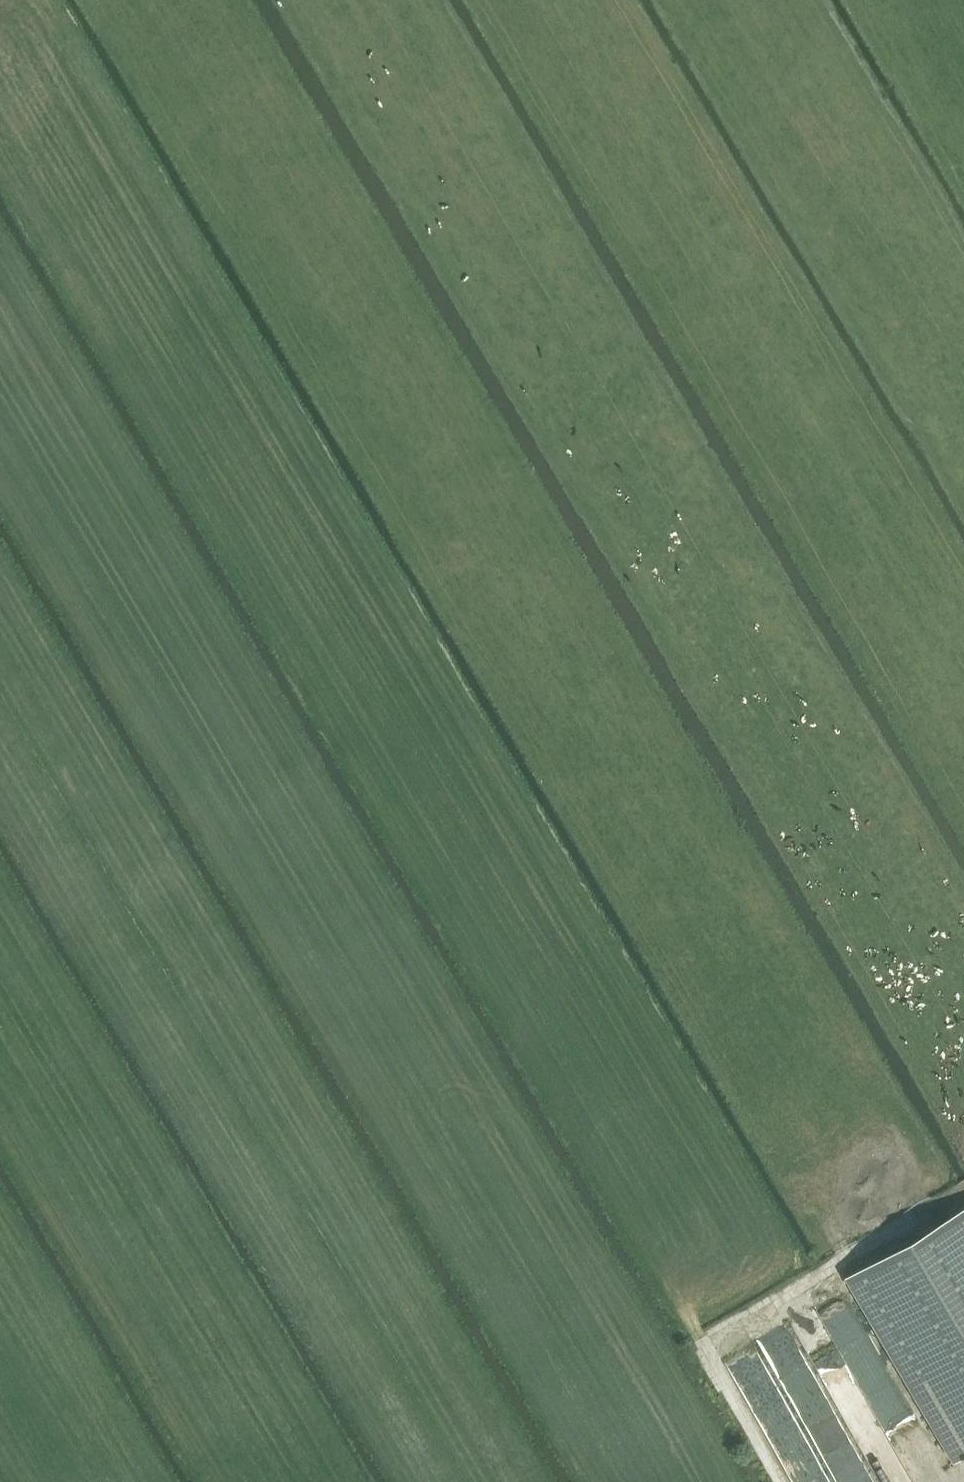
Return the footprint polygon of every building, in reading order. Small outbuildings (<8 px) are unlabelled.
[(847,1278),(956,1460),(963,1455),(963,1207),(847,1278)]
